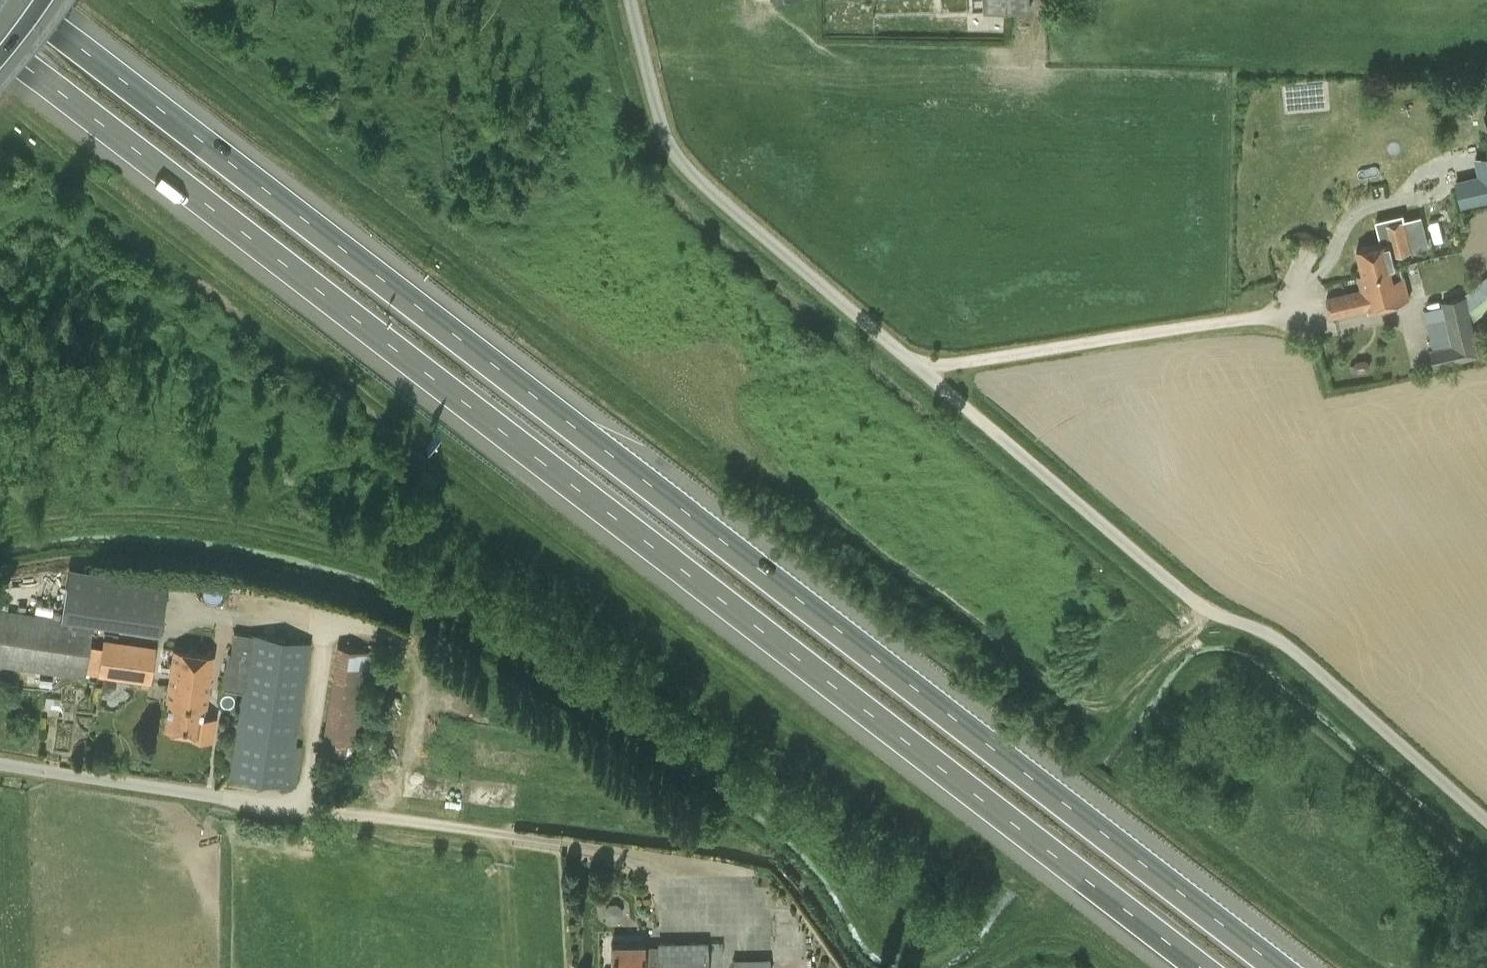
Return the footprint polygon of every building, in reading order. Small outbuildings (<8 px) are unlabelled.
[(985,10),(1030,7),(1029,0),(984,0),(985,10)] [(1456,180),(1462,204),(1486,198),(1486,155),(1476,158),(1480,175),(1456,180)] [(1422,215),(1406,218),(1386,223),(1390,241),(1357,249),(1363,273),(1363,274),(1396,266),(1396,265),(1393,254),(1413,249),(1429,246),(1422,215)] [(1362,289),(1327,297),(1332,316),(1334,316),(1366,308),(1366,307),(1409,297),(1401,264),(1396,265),(1396,266),(1363,274),(1363,273),(1358,274),(1362,289)] [(1474,321),(1486,310),(1486,290),(1485,287),(1481,283),(1468,295),(1467,294),(1442,299),(1444,305),(1446,317),(1453,343),(1434,348),(1430,349),(1434,366),(1480,355),(1479,352),(1482,351),(1478,330),(1475,331),(1474,321)] [(62,618),(161,633),(169,580),(70,566),(68,579),(62,618)] [(25,667),(66,673),(84,676),(84,672),(99,675),(99,676),(138,681),(152,684),(152,681),(157,647),(104,639),(103,646),(89,644),(92,624),(0,610),(0,663),(25,667)] [(223,687),(243,690),(230,774),(296,784),(301,745),(295,744),(310,642),(234,631),(231,652),(228,652),(223,687)] [(338,646),(322,748),(352,753),(357,725),(363,726),(372,668),(381,669),(383,653),(365,650),(338,646)] [(169,691),(164,726),(188,730),(188,735),(211,738),(214,717),(202,715),(203,704),(206,704),(213,653),(173,648),(168,683),(167,691),(169,691)] [(623,915),(622,907),(617,903),(610,903),(605,909),(606,916),(611,921),(618,920),(623,915)] [(611,942),(612,967),(644,967),(644,964),(659,964),(659,967),(709,967),(708,941),(658,942),(658,945),(643,945),(643,942),(611,942)] [(771,959),(733,959),(734,967),(771,967),(771,959)]
